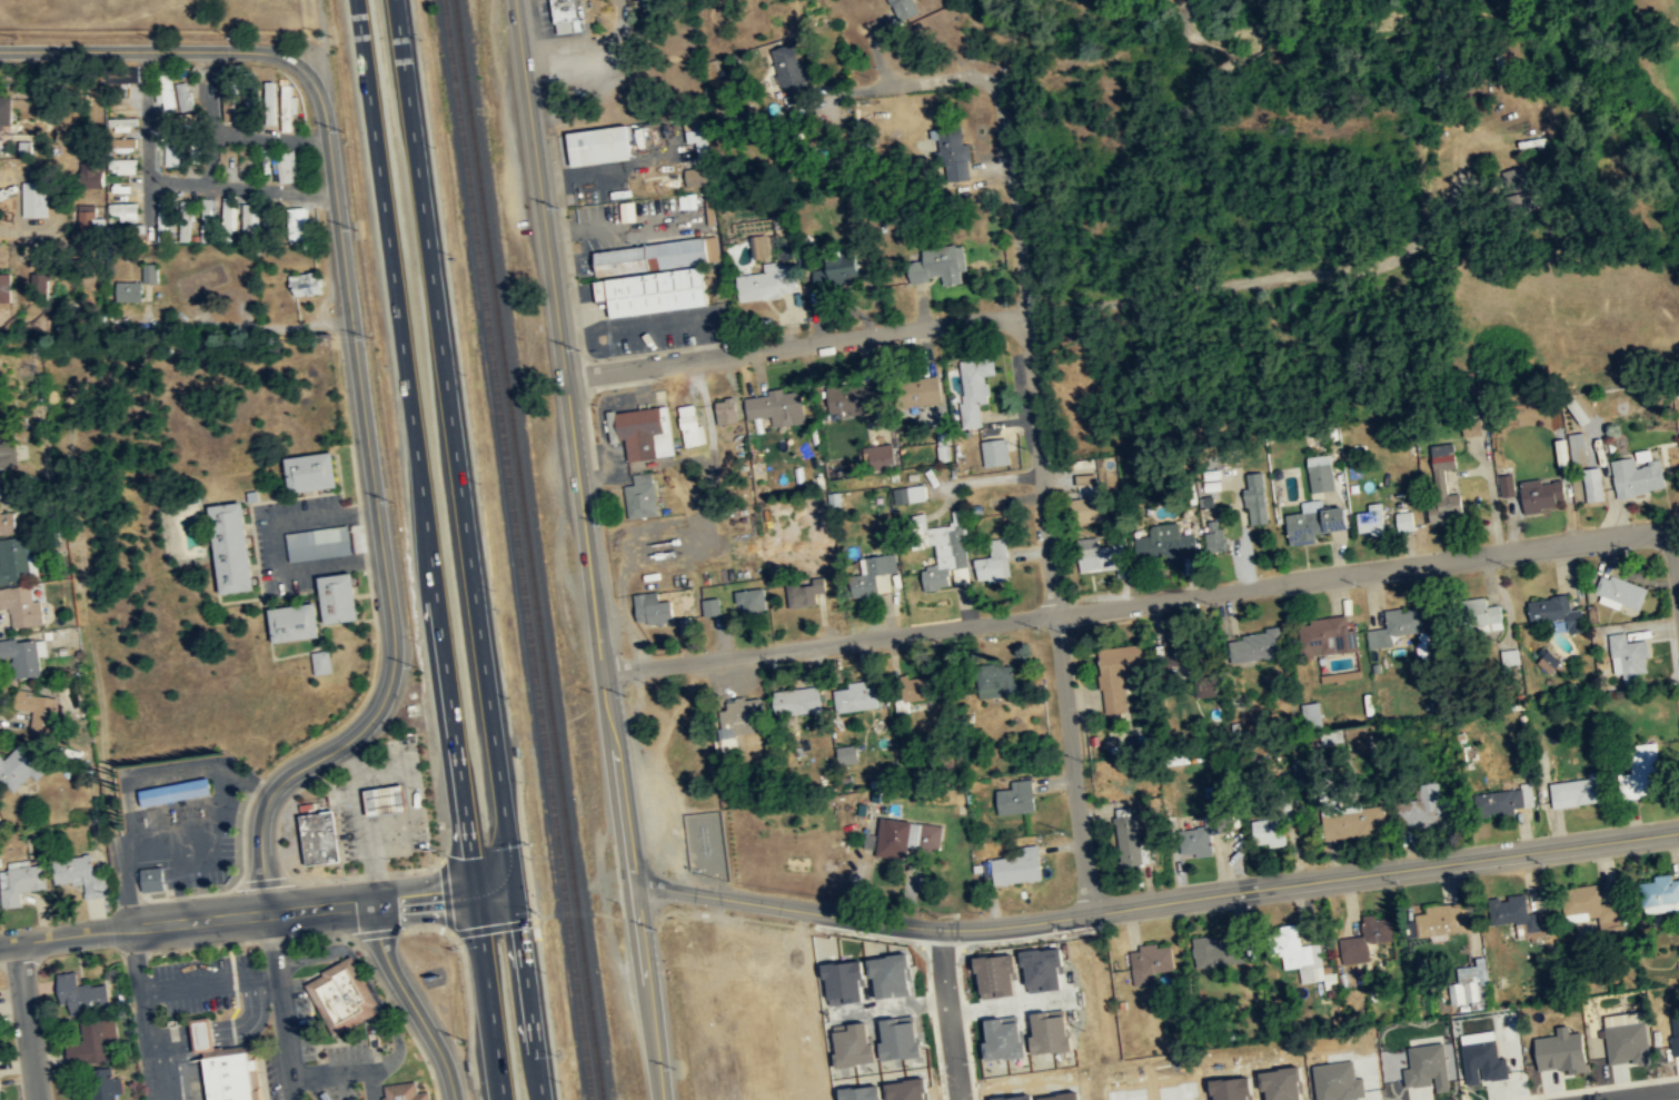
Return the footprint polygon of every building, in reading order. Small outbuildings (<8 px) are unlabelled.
[(577,0),(553,0),(556,33),(580,31),(577,0)] [(901,22),(924,12),(918,0),(891,0),(901,22)] [(773,49),(779,75),(774,77),(777,87),(787,85),(792,104),(813,99),(803,60),(800,61),(795,44),(773,49)] [(161,77),(165,95),(160,96),(163,109),(177,106),(170,74),(161,77)] [(234,78),(224,79),(225,119),(236,119),(234,78)] [(177,82),(179,110),(193,109),(190,81),(177,82)] [(293,130),(292,113),(298,113),(298,95),(293,95),(293,84),(281,85),(282,131),(293,130)] [(245,119),(258,117),(255,95),(242,97),(245,119)] [(10,125),(10,98),(0,98),(0,125),(10,125)] [(126,110),(127,101),(117,101),(117,103),(108,102),(107,110),(126,110)] [(689,187),(712,184),(704,116),(686,118),(689,142),(696,141),(699,167),(686,169),(689,187)] [(139,125),(139,117),(109,118),(109,131),(131,131),(131,125),(139,125)] [(634,158),(630,124),(570,132),(574,166),(634,158)] [(972,179),(970,143),(964,143),(963,126),(932,127),(933,139),(940,138),(940,151),(934,151),(934,164),(952,164),(952,180),(972,179)] [(135,137),(120,137),(120,151),(135,151),(135,137)] [(179,146),(166,146),(166,164),(178,164),(179,146)] [(253,164),(253,147),(240,147),(240,165),(253,164)] [(235,149),(228,149),(228,165),(236,164),(235,149)] [(138,158),(117,158),(116,173),(137,174),(138,158)] [(79,186),(101,187),(102,165),(80,163),(79,186)] [(1507,170),(1510,190),(1530,186),(1527,167),(1507,170)] [(47,217),(47,182),(22,182),(22,217),(47,217)] [(236,197),(222,197),(223,230),(237,229),(236,197)] [(157,241),(174,241),(173,198),(157,198),(157,241)] [(212,198),(200,198),(201,241),(213,241),(212,198)] [(110,202),(109,220),(137,221),(138,203),(110,202)] [(189,241),(190,202),(179,202),(178,241),(189,241)] [(271,205),(261,205),(262,229),(272,228),(271,205)] [(310,241),(309,207),(294,207),(295,241),(310,241)] [(96,209),(78,209),(78,231),(96,231),(96,209)] [(710,305),(704,264),(721,262),(718,236),(596,251),(598,265),(628,261),(630,277),(594,281),(596,301),(611,300),(613,317),(710,305)] [(912,283),(932,281),(932,276),(943,275),(944,285),(963,283),(962,271),(967,271),(964,245),(924,248),(925,260),(910,261),(912,283)] [(816,280),(864,279),(864,255),(831,257),(831,268),(816,269),(816,280)] [(158,281),(159,261),(143,261),(143,281),(158,281)] [(798,294),(795,264),(778,266),(778,261),(764,262),(765,272),(737,275),(740,300),(798,294)] [(294,297),(324,293),(321,271),(291,275),(294,297)] [(0,272),(0,299),(10,299),(10,272),(0,272)] [(31,299),(50,300),(50,273),(32,273),(31,299)] [(142,299),(142,280),(118,279),(117,298),(142,299)] [(51,320),(70,320),(71,303),(51,303),(51,320)] [(959,361),(967,426),(983,424),(980,404),(991,402),(988,375),(998,374),(995,356),(959,361)] [(918,379),(921,404),(945,401),(942,376),(918,379)] [(881,382),(865,386),(864,382),(830,389),(837,417),(887,406),(881,382)] [(746,398),(748,419),(772,416),(773,426),(807,422),(803,391),(784,392),(783,388),(769,390),(770,395),(746,398)] [(716,400),(718,424),(738,422),(736,398),(716,400)] [(679,406),(683,446),(705,444),(701,404),(679,406)] [(629,461),(675,455),(670,416),(665,417),(664,406),(608,413),(612,442),(626,440),(629,461)] [(1570,433),(1573,464),(1589,462),(1586,432),(1570,433)] [(1008,438),(983,442),(986,467),(1012,463),(1008,438)] [(1571,466),(1569,439),(1555,440),(1558,467),(1571,466)] [(17,485),(16,440),(0,440),(0,485),(17,485)] [(868,472),(897,467),(893,442),(864,447),(868,472)] [(1447,469),(1458,468),(1456,443),(1434,444),(1436,479),(1447,478),(1447,469)] [(334,452),(285,456),(289,492),(338,487),(334,452)] [(1669,488),(1663,459),(1654,461),(1653,452),(1648,453),(1650,465),(1638,467),(1636,456),(1612,461),(1615,476),(1615,475),(1620,498),(1669,488)] [(1310,491),(1335,490),(1333,454),(1308,456),(1310,491)] [(1588,503),(1606,500),(1601,466),(1583,469),(1588,503)] [(658,514),(653,472),(633,474),(634,484),(626,485),(630,518),(658,514)] [(1247,488),(1248,524),(1267,523),(1265,472),(1248,473),(1248,488),(1247,488)] [(1504,497),(1517,495),(1514,474),(1501,475),(1504,497)] [(1527,513),(1543,511),(1543,505),(1567,502),(1564,480),(1544,482),(1543,478),(1523,480),(1527,513)] [(892,487),(894,503),(926,501),(925,484),(892,487)] [(1432,524),(1467,518),(1462,493),(1428,499),(1432,524)] [(1082,522),(1112,521),(1111,496),(1081,497),(1082,522)] [(1351,506),(1324,509),(1323,499),(1301,501),(1302,512),(1288,514),(1293,545),(1318,542),(1317,533),(1354,529),(1351,506)] [(218,594),(252,591),(245,502),(210,505),(218,594)] [(1370,511),(1359,512),(1359,534),(1386,533),(1384,502),(1369,503),(1370,511)] [(971,582),(963,508),(953,509),(954,524),(929,527),(931,544),(936,543),(939,565),(923,567),(926,589),(954,586),(953,584),(971,582)] [(1397,513),(1401,532),(1417,529),(1413,510),(1397,513)] [(16,534),(13,513),(0,514),(0,535),(16,534)] [(1208,521),(1209,532),(1206,532),(1208,551),(1225,550),(1223,520),(1208,521)] [(1199,555),(1198,533),(1181,533),(1181,523),(1151,524),(1152,536),(1137,536),(1138,559),(1199,555)] [(288,562),(352,555),(349,526),(286,533),(288,562)] [(1100,546),(1099,536),(1079,539),(1082,572),(1117,568),(1118,579),(1130,578),(1126,543),(1100,546)] [(30,579),(24,537),(0,541),(0,584),(30,579)] [(990,539),(992,557),(976,558),(978,581),(1011,579),(1007,538),(990,539)] [(899,572),(896,553),(866,557),(868,572),(860,574),(863,599),(879,597),(878,593),(893,591),(890,573),(899,572)] [(319,575),(324,624),(358,621),(354,572),(319,575)] [(819,604),(817,593),(828,592),(826,576),(787,581),(790,608),(819,604)] [(1620,609),(1621,604),(1642,610),(1648,586),(1610,576),(1610,578),(1600,576),(1596,592),(1600,593),(1597,603),(1620,609)] [(38,626),(34,586),(0,590),(0,609),(10,608),(12,628),(38,626)] [(744,613),(768,610),(766,587),(736,590),(737,604),(744,603),(744,613)] [(639,622),(649,621),(650,624),(676,621),(674,600),(660,601),(659,591),(636,594),(639,622)] [(1531,622),(1561,619),(1562,634),(1584,631),(1582,609),(1570,610),(1569,596),(1529,599),(1531,622)] [(721,614),(719,597),(701,599),(703,617),(721,614)] [(272,642),(319,637),(316,602),(268,607),(272,642)] [(1488,606),(1489,629),(1504,629),(1503,605),(1488,606)] [(1425,632),(1423,608),(1404,610),(1404,608),(1387,610),(1388,628),(1367,630),(1369,649),(1395,646),(1394,635),(1425,632)] [(1360,650),(1358,629),(1350,630),(1349,615),(1310,619),(1311,624),(1300,625),(1303,656),(1360,650)] [(1648,640),(1627,642),(1626,623),(1609,625),(1613,674),(1624,674),(1625,682),(1641,681),(1640,673),(1650,672),(1648,640)] [(1268,633),(1236,636),(1238,662),(1285,657),(1282,626),(1267,628),(1268,633)] [(40,677),(39,641),(0,642),(0,659),(13,658),(14,678),(40,677)] [(1128,712),(1125,686),(1151,683),(1147,644),(1099,649),(1105,714),(1128,712)] [(333,671),(329,649),(311,652),(316,674),(333,671)] [(1562,659),(1545,649),(1536,662),(1553,673),(1562,659)] [(1022,680),(1015,681),(1013,662),(979,666),(982,698),(1024,694),(1022,680)] [(877,686),(867,688),(866,681),(850,683),(850,688),(839,689),(841,710),(879,706),(877,686)] [(823,712),(822,688),(775,689),(776,713),(823,712)] [(14,708),(33,712),(30,733),(52,736),(58,696),(17,690),(14,708)] [(762,697),(727,701),(728,710),(720,711),(724,750),(738,748),(737,734),(756,732),(755,723),(765,721),(762,697)] [(1301,703),(1302,722),(1323,721),(1322,702),(1301,703)] [(1668,795),(1666,763),(1661,763),(1659,743),(1630,745),(1633,798),(1668,795)] [(42,766),(21,744),(4,761),(0,756),(0,783),(11,795),(42,766)] [(838,746),(839,765),(859,763),(858,745),(838,746)] [(1554,807),(1606,803),(1603,771),(1588,772),(1589,779),(1552,782),(1554,807)] [(141,806),(211,793),(208,776),(139,790),(141,806)] [(1037,811),(1033,778),(1012,781),(1013,789),(999,790),(1001,816),(1037,811)] [(1441,798),(1439,782),(1423,784),(1425,800),(1401,803),(1404,829),(1461,821),(1458,796),(1441,798)] [(1535,807),(1532,782),(1521,783),(1522,788),(1493,792),(1495,812),(1535,807)] [(367,789),(370,815),(406,810),(403,784),(367,789)] [(1388,831),(1384,804),(1322,812),(1326,840),(1388,831)] [(1137,807),(1124,808),(1125,815),(1116,816),(1120,867),(1143,865),(1137,807)] [(340,860),(334,810),(298,814),(306,864),(340,860)] [(1212,834),(1231,831),(1229,813),(1205,817),(1207,830),(1180,834),(1183,855),(1197,853),(1198,857),(1215,855),(1212,834)] [(941,851),(944,826),(883,818),(878,856),(909,860),(910,847),(941,851)] [(1254,846),(1287,845),(1286,818),(1254,819),(1254,846)] [(983,861),(987,881),(995,880),(996,886),(1045,879),(1040,844),(1020,847),(1021,855),(983,861)] [(105,866),(93,868),(92,856),(51,860),(54,885),(83,883),(86,900),(107,898),(105,866)] [(165,890),(162,866),(140,869),(143,892),(165,890)] [(1,868),(0,906),(21,906),(21,890),(42,890),(42,868),(1,868)] [(1673,880),(1672,874),(1655,875),(1655,882),(1648,882),(1649,903),(1678,902),(1678,879),(1673,880)] [(1602,903),(1600,884),(1571,887),(1574,912),(1590,910),(1591,918),(1598,917),(1600,928),(1623,925),(1620,901),(1602,903)] [(1529,913),(1527,894),(1508,895),(1509,903),(1497,904),(1499,925),(1525,922),(1527,934),(1550,932),(1548,912),(1529,913)] [(1469,930),(1466,901),(1416,908),(1420,937),(1469,930)] [(1342,964),(1370,961),(1368,943),(1394,940),(1392,917),(1377,919),(1376,914),(1361,916),(1364,937),(1339,940),(1342,964)] [(1319,943),(1301,945),(1300,933),(1281,936),(1285,969),(1298,967),(1300,984),(1324,980),(1319,943)] [(1247,964),(1246,942),(1236,942),(1236,936),(1194,937),(1195,966),(1247,964)] [(1176,970),(1173,946),(1157,948),(1157,943),(1140,946),(1141,950),(1131,951),(1135,985),(1150,984),(1149,973),(1176,970)] [(1031,992),(1066,990),(1065,967),(1068,967),(1066,947),(1028,950),(1031,992)] [(375,1012),(339,1032),(330,1018),(326,1021),(304,984),(322,974),(321,972),(350,955),(377,1003),(371,1007),(375,1012)] [(1021,996),(1018,955),(982,957),(984,998),(1021,996)] [(1489,986),(1485,956),(1477,958),(1478,965),(1462,967),(1464,985),(1458,986),(1461,1005),(1482,1002),(1480,987),(1489,986)] [(63,1017),(110,1010),(106,982),(79,987),(76,971),(57,974),(63,1017)] [(1039,1056),(1076,1052),(1071,1008),(1033,1012),(1034,1020),(1035,1020),(1039,1056)] [(1611,1066),(1652,1061),(1646,1012),(1606,1016),(1611,1066)] [(993,1061),(1028,1057),(1023,1015),(988,1020),(993,1061)] [(197,1020),(209,1019),(213,1044),(200,1047),(197,1020)] [(68,1044),(68,1063),(109,1062),(108,1021),(81,1022),(82,1043),(68,1044)] [(1543,1075),(1590,1067),(1584,1032),(1571,1034),(1570,1026),(1558,1027),(1559,1035),(1537,1038),(1543,1075)] [(1463,1044),(1468,1085),(1483,1083),(1483,1081),(1511,1078),(1508,1058),(1501,1059),(1499,1039),(1463,1044)] [(1407,1087),(1436,1085),(1436,1092),(1450,1090),(1447,1044),(1410,1046),(1412,1068),(1405,1069),(1407,1087)] [(251,1050),(258,1099),(213,1099),(207,1057),(251,1050)] [(1358,1078),(1356,1060),(1314,1066),(1319,1099),(1360,1099),(1368,1099),(1365,1077),(1358,1078)] [(119,1079),(115,1079),(115,1070),(90,1070),(90,1091),(74,1091),(74,1099),(119,1099),(119,1079)] [(429,1089),(417,1091),(415,1080),(384,1084),(386,1096),(381,1096),(382,1099),(431,1099),(429,1089)]
